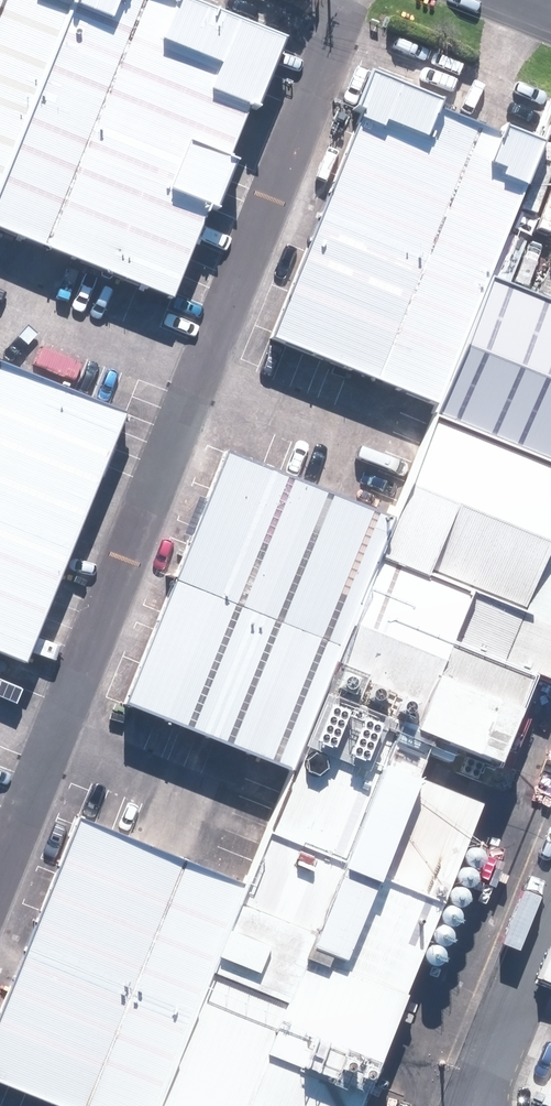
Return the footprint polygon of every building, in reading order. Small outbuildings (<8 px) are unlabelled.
[(193,0),(0,0),(0,245),(172,312),(281,34),(193,0)] [(536,145),(374,82),(267,354),(428,417),(536,145)] [(428,417),(424,424),(550,475),(550,316),(480,287),(428,417)] [(0,363),(0,664),(14,670),(118,410),(0,363)] [(424,424),(385,521),(312,701),(419,742),(504,777),(550,661),(550,475),(424,424)] [(385,521),(227,458),(123,715),(282,779),(312,701),(385,521)] [(402,999),(337,974),(371,885),(427,906),(461,816),(399,792),(419,742),(312,701),(282,779),(239,894),(157,1105),(361,1105),(402,999)] [(70,829),(0,1009),(0,1092),(36,1105),(157,1105),(239,894),(70,829)]
